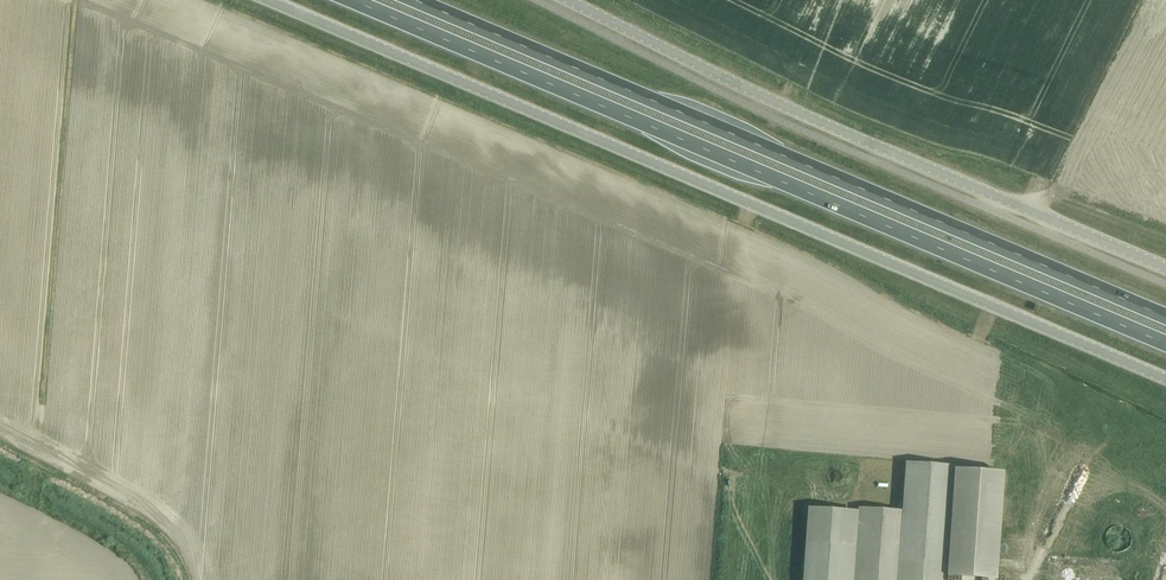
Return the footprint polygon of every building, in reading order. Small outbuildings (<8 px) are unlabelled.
[(857,547),(855,579),(945,579),(953,469),(907,465),(903,513),(860,510),(857,547)] [(953,469),(945,573),(982,576),(995,577),(1002,472),(953,469)] [(804,579),(854,579),(859,510),(809,508),(804,579)]
